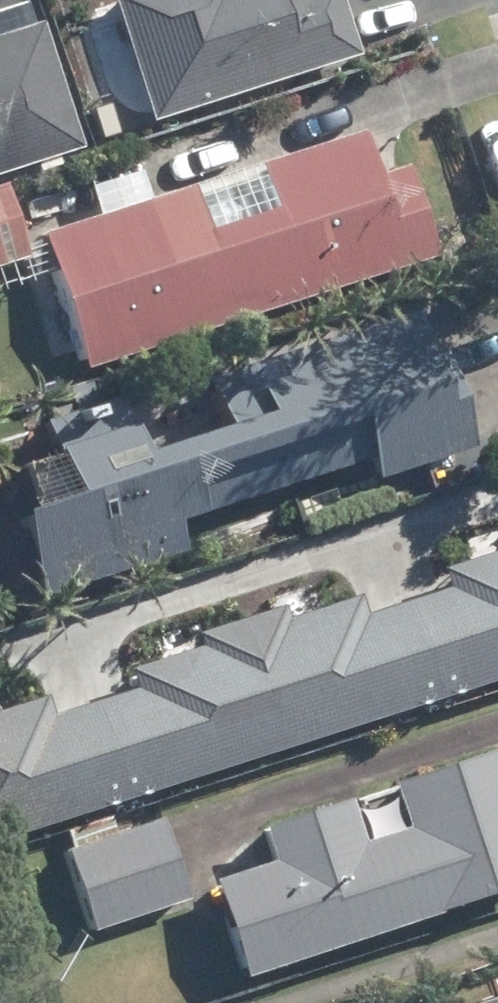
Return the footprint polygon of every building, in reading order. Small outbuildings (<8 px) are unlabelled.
[(151,123),(361,57),(343,0),(113,0),(151,123)] [(83,150),(41,22),(0,35),(0,176),(83,150)] [(118,131),(109,103),(80,113),(89,141),(118,131)] [(365,131),(43,234),(87,372),(440,260),(411,165),(378,175),(365,131)] [(7,190),(0,192),(0,267),(28,259),(7,190)] [(419,310),(212,374),(231,431),(142,459),(121,396),(52,417),(77,499),(17,519),(41,595),(185,550),(178,525),(374,460),(379,476),(479,444),(450,352),(435,357),(419,310)] [(343,624),(166,680),(197,776),(373,720),(343,624)] [(0,758),(0,783),(16,828),(66,811),(42,744),(0,758)] [(277,865),(214,886),(247,983),(497,897),(497,752),(397,787),(412,831),(364,846),(349,803),(264,832),(277,865)] [(66,832),(72,850),(66,853),(93,934),(188,902),(160,820),(115,836),(108,818),(66,832)]
